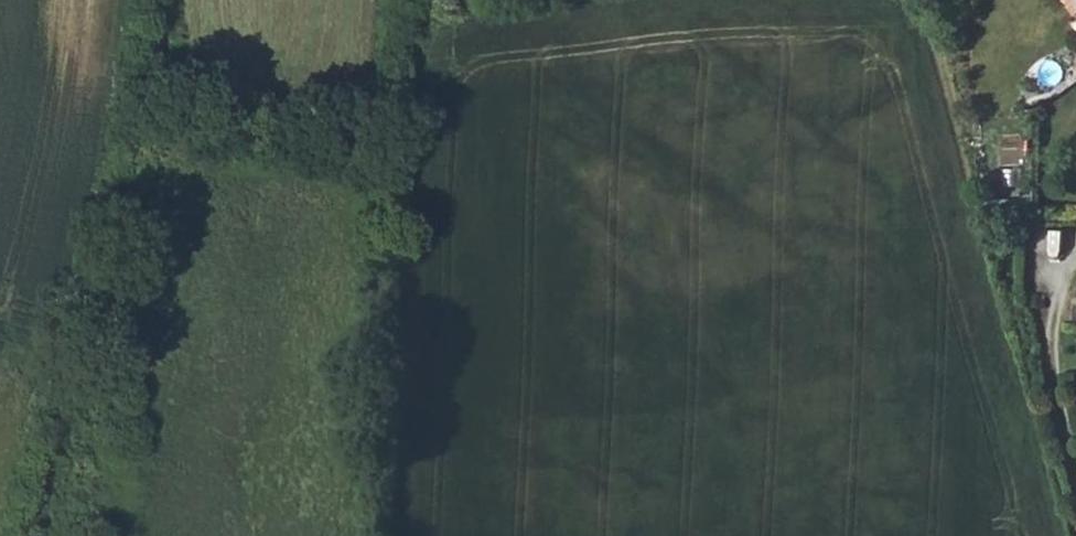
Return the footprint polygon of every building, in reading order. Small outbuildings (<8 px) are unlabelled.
[(1075,13),(1075,12),(1075,0),(1067,0),(1075,13)]
